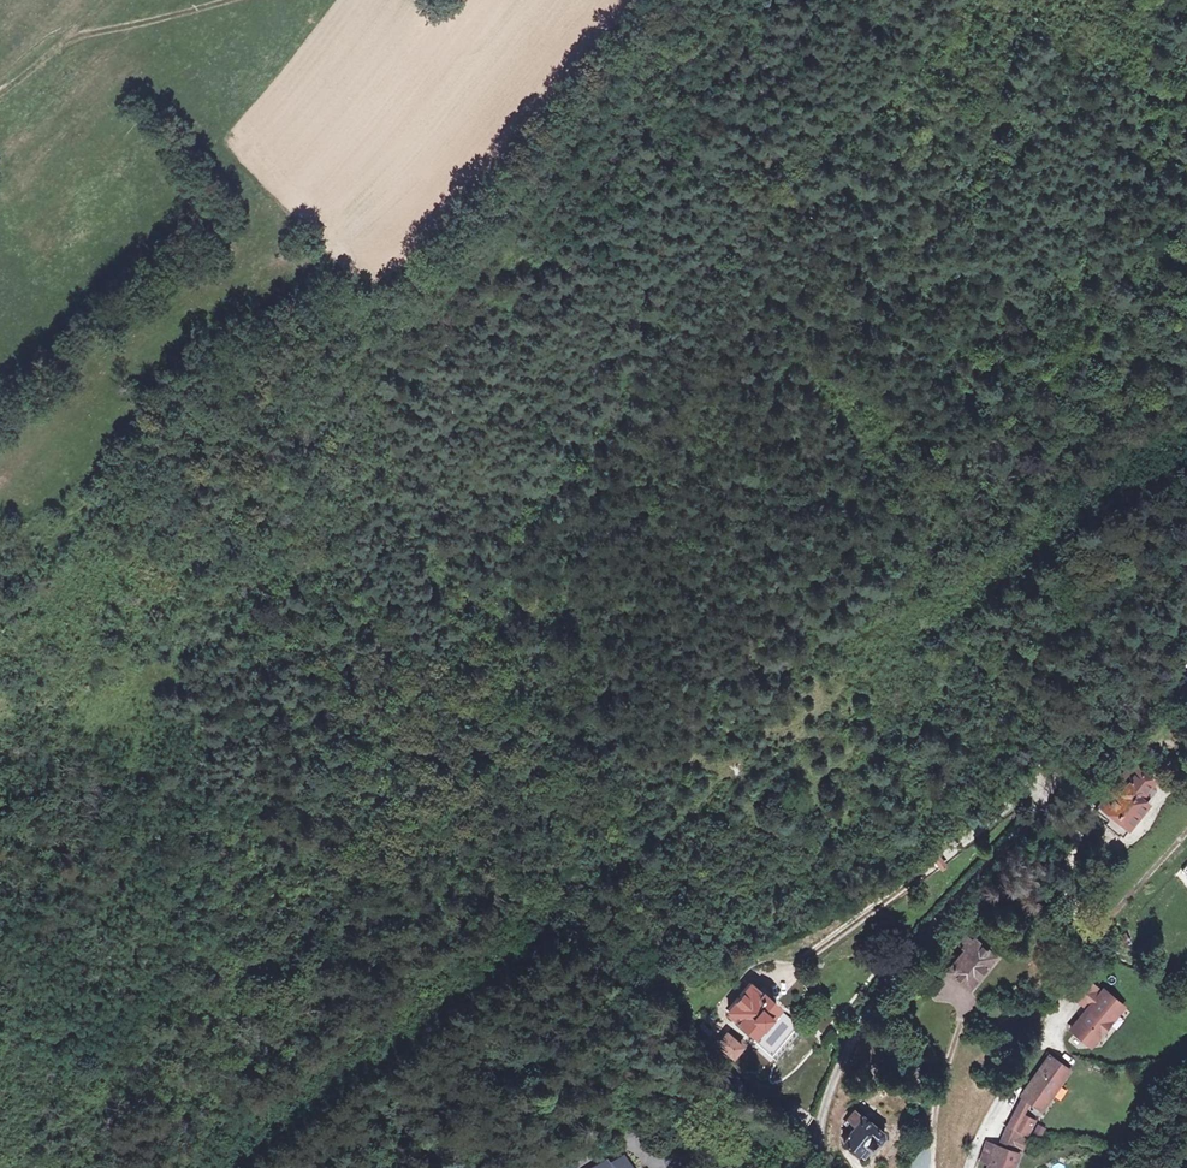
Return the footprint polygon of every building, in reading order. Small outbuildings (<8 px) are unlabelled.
[(1117,832),(1153,786),(1146,780),(1148,777),(1147,776),(1151,771),(1141,762),(1137,768),(1135,766),(1134,768),(1121,757),(1101,782),(1111,789),(1096,809),(1107,818),(1104,821),(1117,832)] [(931,855),(938,866),(944,862),(938,851),(931,855)] [(966,985),(990,953),(971,938),(970,939),(960,931),(953,941),(963,949),(957,957),(947,970),(966,985)] [(1129,940),(1125,931),(1117,935),(1122,943),(1129,940)] [(939,964),(947,970),(957,957),(949,951),(939,964)] [(1084,978),(1070,995),(1081,1003),(1085,999),(1090,1002),(1069,1028),(1084,1040),(1092,1039),(1121,1004),(1101,988),(1099,991),(1084,978)] [(757,1043),(779,1016),(747,989),(725,1015),(757,1043)] [(872,1046),(877,1049),(885,1036),(881,1033),(872,1046)] [(890,1057),(898,1044),(885,1036),(877,1049),(890,1057)] [(730,1063),(739,1052),(723,1038),(714,1049),(730,1063)] [(1020,1094),(1023,1096),(1040,1108),(1051,1093),(1048,1091),(1055,1082),(1057,1084),(1068,1069),(1048,1055),(1020,1094)] [(1023,1096),(1016,1109),(1033,1118),(1040,1108),(1023,1096)] [(1016,1109),(1008,1125),(1018,1131),(1025,1134),(1033,1118),(1016,1109)] [(875,1144),(883,1132),(862,1115),(861,1116),(853,1110),(846,1119),(847,1120),(844,1123),(851,1128),(847,1134),(848,1134),(841,1144),(849,1150),(854,1154),(862,1144),(869,1149),(874,1143),(875,1144)] [(1018,1131),(1008,1125),(999,1147),(1010,1150),(1018,1131)] [(1018,1131),(1010,1150),(1018,1153),(1025,1134),(1018,1131)] [(869,1149),(862,1144),(854,1154),(862,1160),(869,1149)] [(1018,1153),(1010,1150),(999,1147),(995,1145),(988,1167),(1008,1167),(1014,1164),(1018,1153)]
